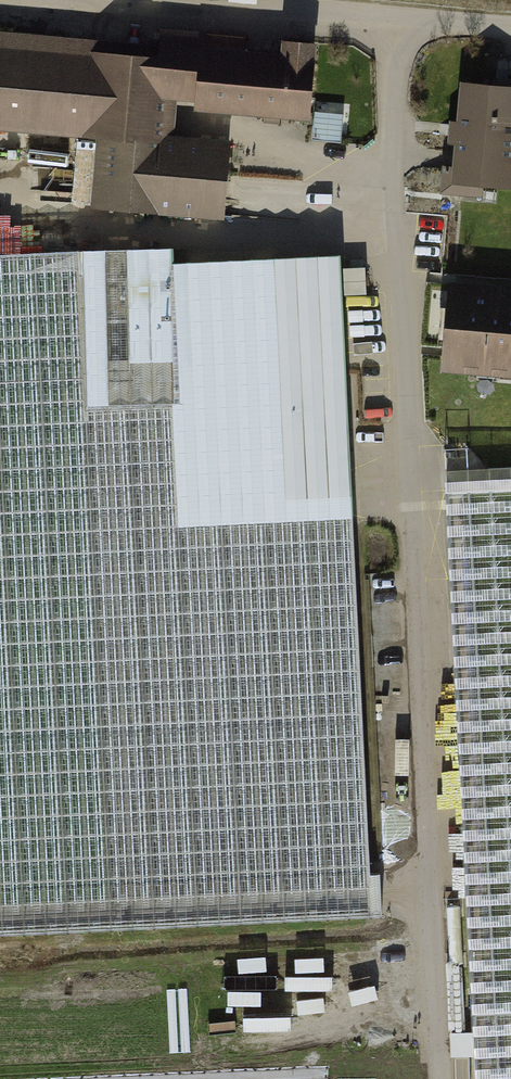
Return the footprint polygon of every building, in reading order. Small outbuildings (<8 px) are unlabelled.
[(0,28),(0,130),(92,138),(85,207),(221,220),(229,138),(170,133),(174,96),(191,97),(190,108),(308,118),(316,39),(278,36),(276,50),(242,47),(244,32),(157,25),(156,42),(0,28)] [(460,85),(457,124),(450,124),(449,147),(455,148),(454,169),(443,168),(441,196),(482,199),(482,190),(510,192),(510,89),(460,85)] [(344,138),(348,114),(324,110),(320,134),(344,138)] [(168,249),(82,253),(90,403),(177,398),(184,520),(349,511),(336,253),(169,262),(168,249)] [(371,893),(349,511),(184,520),(177,398),(90,403),(82,253),(0,257),(0,909),(371,893)] [(446,279),(439,370),(510,376),(510,294),(493,293),(494,283),(446,279)] [(437,461),(469,1078),(510,1078),(510,457),(437,461)]
